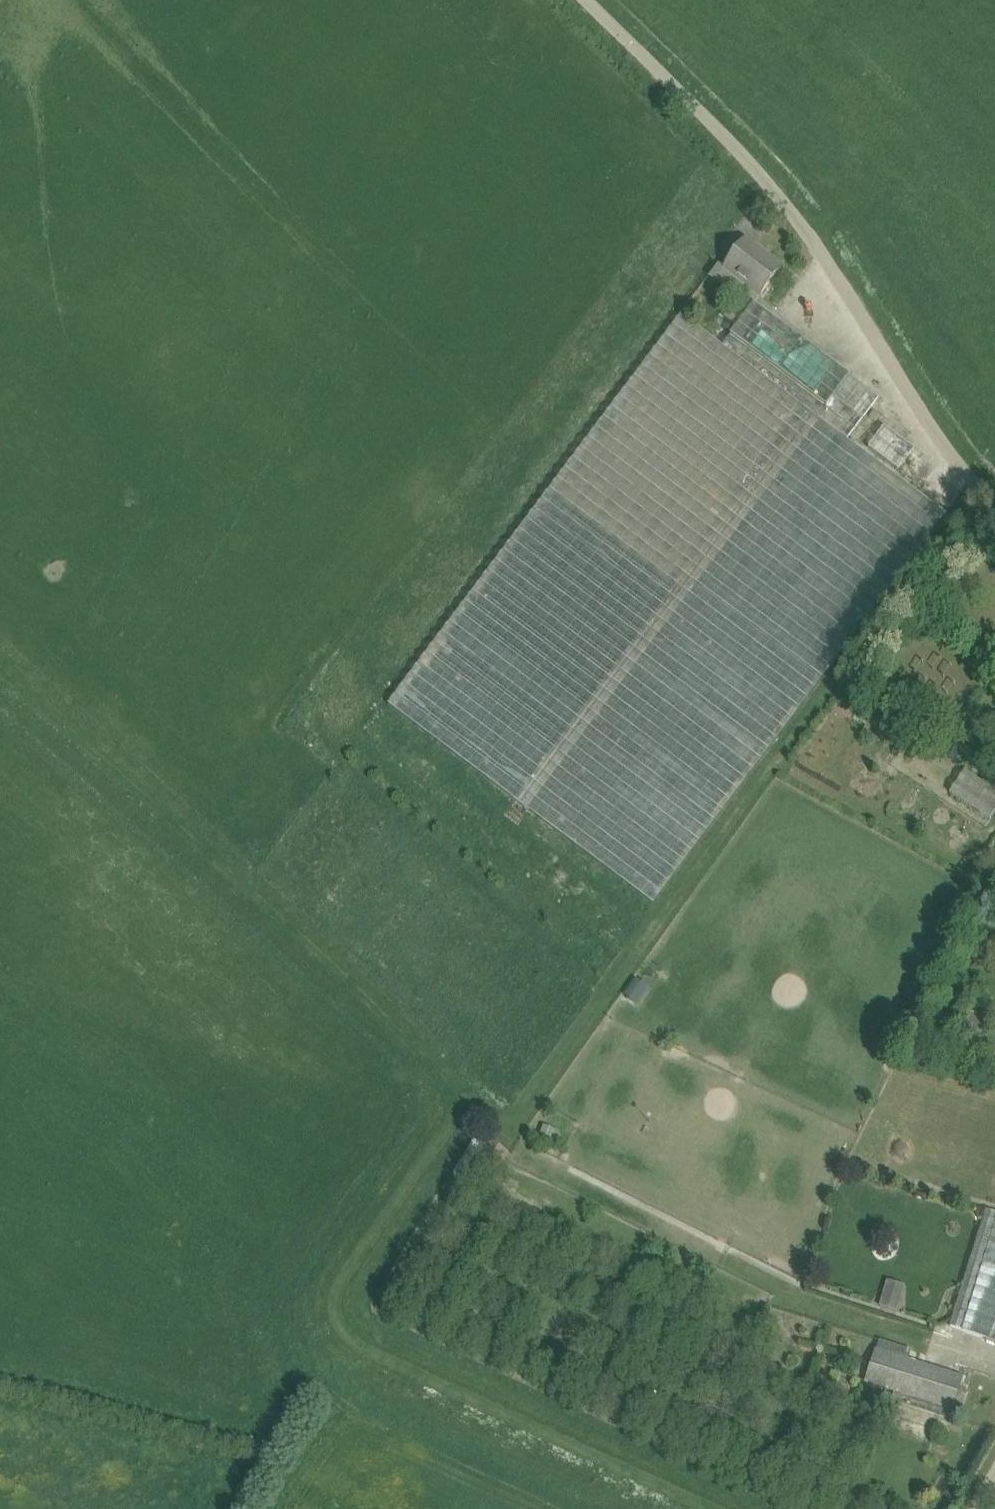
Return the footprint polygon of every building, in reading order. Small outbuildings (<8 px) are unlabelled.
[(746,240),(740,248),(724,269),(761,296),(782,267),(746,240)] [(654,905),(947,514),(848,440),(879,399),(850,377),(851,376),(754,304),(723,346),(682,316),(389,705),(654,905)] [(885,426),(869,448),(899,470),(915,449),(885,426)] [(950,791),(993,817),(994,813),(994,788),(964,769),(950,791)] [(569,1153),(576,1127),(579,1118),(569,1116),(550,1111),(540,1146),(564,1152),(569,1153)] [(986,1209),(951,1327),(994,1343),(994,1212),(986,1209)] [(897,1312),(901,1299),(883,1293),(879,1306),(897,1312)] [(908,1360),(875,1350),(864,1387),(903,1400),(904,1397),(960,1415),(967,1394),(959,1391),(963,1376),(908,1360)]
